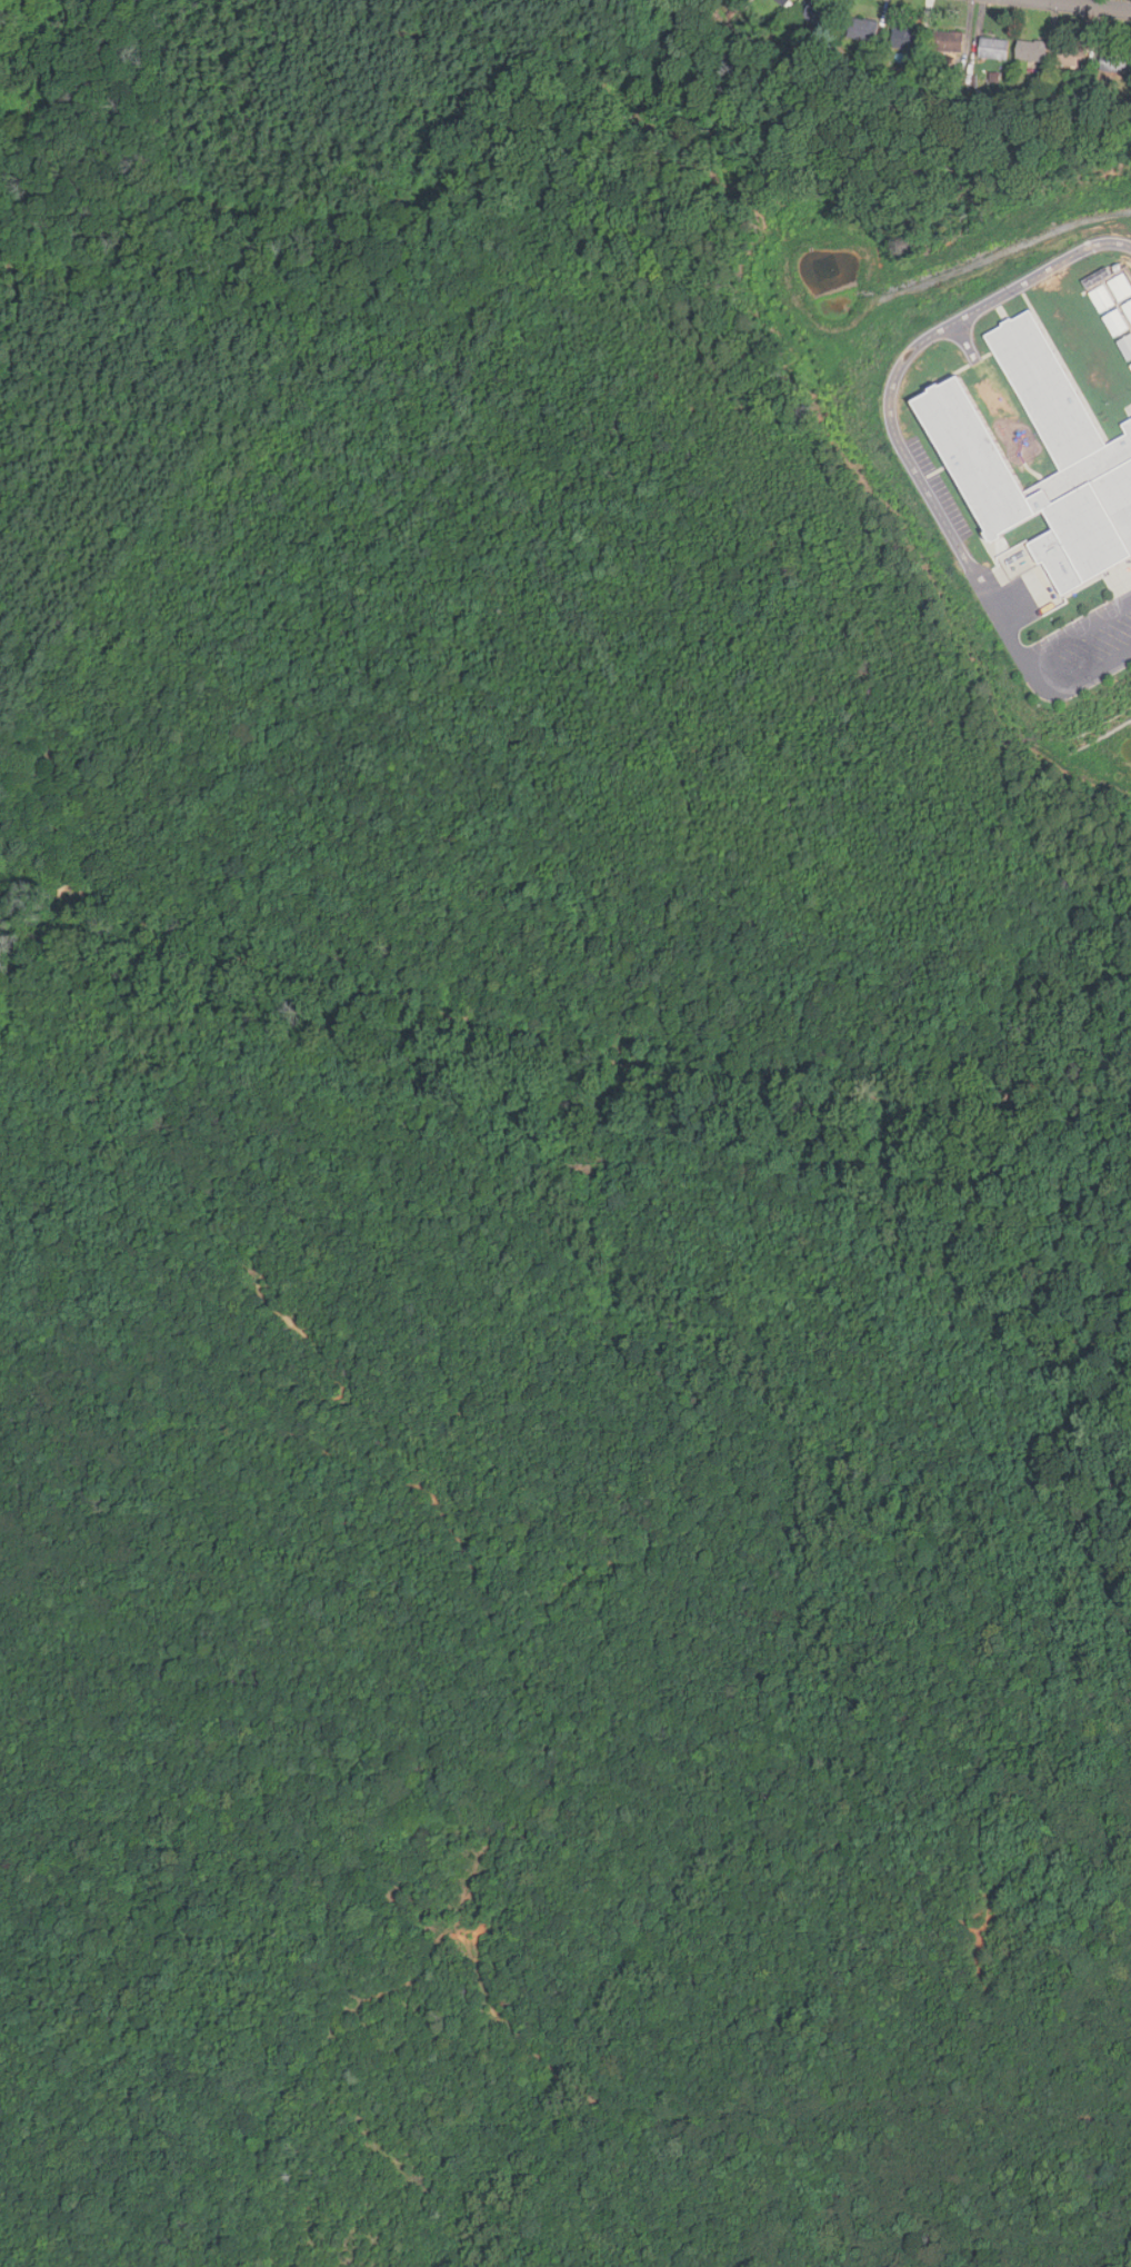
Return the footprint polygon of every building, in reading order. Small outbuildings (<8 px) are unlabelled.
[(838,9),(810,0),(804,20),(832,28),(838,9)] [(877,43),(880,22),(851,18),(848,39),(877,43)] [(893,49),(917,49),(917,29),(893,29),(893,49)] [(963,56),(963,31),(934,31),(934,56),(963,56)] [(1007,61),(1009,41),(981,38),(979,59),(1007,61)] [(1048,43),(1018,41),(1017,60),(1047,62),(1048,43)] [(1088,48),(1060,44),(1058,67),(1084,70),(1088,48)] [(1100,72),(1129,73),(1130,52),(1102,51),(1100,72)] [(1111,276),(1107,268),(1081,280),(1085,288),(1111,276)] [(1130,295),(1130,287),(1124,273),(1108,282),(1119,302),(1130,295)] [(1099,313),(1115,304),(1105,285),(1089,293),(1099,313)] [(1122,306),(1130,325),(1130,301),(1122,306)] [(1103,316),(1113,336),(1129,329),(1119,309),(1103,316)] [(914,400),(994,541),(1047,511),(1057,529),(1031,544),(1042,563),(1048,560),(1067,594),(1130,557),(1130,419),(1122,424),(1129,435),(1108,446),(1030,310),(985,335),(1063,471),(1027,491),(960,375),(914,400)] [(1130,359),(1130,334),(1116,342),(1127,361),(1130,359)]
